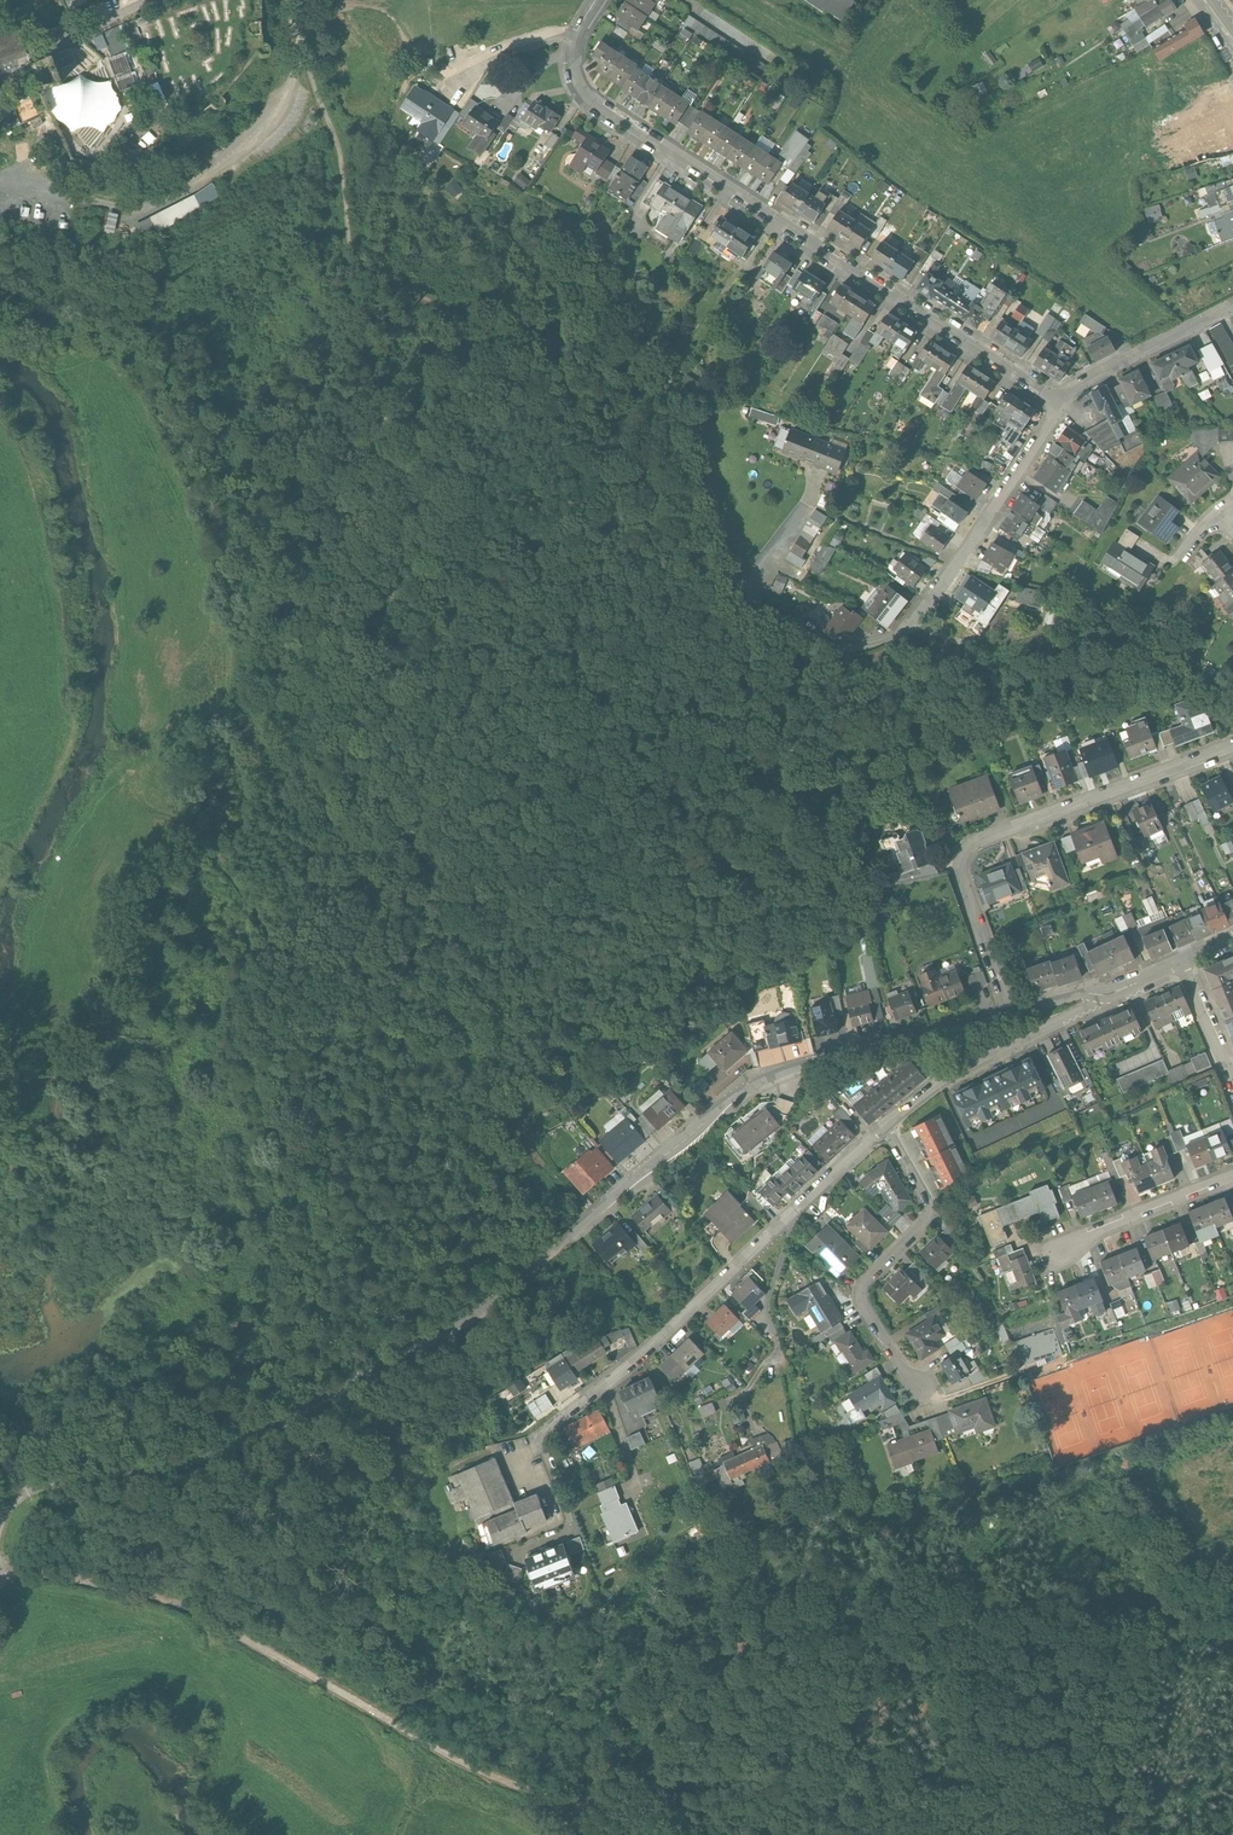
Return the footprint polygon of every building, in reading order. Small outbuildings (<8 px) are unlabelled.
[(650,0),(627,0),(626,2),(644,15),(648,10),(650,12),(655,4),(653,2),(650,0)] [(824,10),(826,8),(843,20),(856,2),(855,1),(856,0),(809,0),(824,10)] [(1170,0),(1160,0),(1156,2),(1155,0),(1153,0),(1149,2),(1140,7),(1139,7),(1136,9),(1141,19),(1147,15),(1148,16),(1157,9),(1163,17),(1176,10),(1170,0)] [(1136,1),(1130,5),(1133,11),(1136,9),(1139,7),(1136,1)] [(644,15),(626,2),(617,16),(635,28),(639,23),(642,24),(647,17),(644,15)] [(1132,25),(1123,31),(1128,40),(1140,33),(1141,33),(1143,32),(1139,26),(1143,26),(1144,25),(1148,25),(1149,26),(1163,17),(1157,9),(1148,16),(1147,15),(1141,19),(1132,25)] [(696,20),(689,16),(681,28),(688,32),(696,20)] [(143,17),(135,21),(138,27),(146,24),(143,17)] [(72,20),(36,35),(41,46),(76,31),(72,20)] [(696,20),(688,32),(695,36),(702,25),(696,20)] [(1188,30),(1154,51),(1159,61),(1203,34),(1195,20),(1186,26),(1188,30)] [(1130,21),(1120,27),(1123,31),(1132,25),(1130,21)] [(702,25),(695,36),(701,41),(709,29),(702,25)] [(1157,29),(1144,38),(1145,39),(1148,44),(1168,31),(1164,25),(1157,29)] [(715,33),(709,29),(701,41),(708,45),(715,33)] [(26,56),(21,38),(18,31),(0,38),(0,65),(26,56)] [(715,33),(708,45),(714,49),(722,37),(715,33)] [(1140,33),(1128,40),(1133,47),(1145,39),(1144,38),(1142,34),(1141,33),(1140,33)] [(722,37),(714,49),(721,53),(728,42),(722,37)] [(690,69),(707,53),(696,41),(679,58),(690,69)] [(728,42),(721,53),(727,58),(735,46),(728,42)] [(619,53),(603,43),(595,55),(603,60),(597,70),(611,78),(622,60),(617,56),(619,53)] [(735,46),(727,58),(734,62),(742,50),(735,46)] [(73,64),(74,62),(75,60),(70,49),(52,57),(58,70),(73,64)] [(742,50),(734,62),(741,66),(748,55),(742,50)] [(990,52),(982,57),(989,67),(997,61),(990,52)] [(748,55),(741,66),(747,70),(755,59),(748,55)] [(632,62),(624,57),(622,60),(611,78),(624,87),(636,69),(630,66),(632,62)] [(26,66),(38,92),(44,90),(58,84),(47,58),(26,66)] [(1041,58),(1030,64),(1034,72),(1045,66),(1041,58)] [(58,84),(44,90),(55,117),(71,131),(74,130),(90,148),(100,133),(102,133),(112,121),(119,108),(118,106),(120,104),(118,101),(117,95),(110,81),(109,81),(99,59),(94,64),(91,65),(85,71),(74,62),(73,64),(64,82),(58,84)] [(755,59),(747,70),(754,75),(762,63),(755,59)] [(152,62),(141,66),(144,75),(156,71),(152,62)] [(762,63),(754,75),(761,79),(768,68),(762,63)] [(644,74),(636,69),(624,87),(622,90),(635,99),(647,80),(642,77),(644,74)] [(657,83),(649,78),(647,80),(635,99),(648,107),(660,89),(655,86),(657,83)] [(984,83),(973,87),(976,94),(987,90),(984,83)] [(660,89),(648,107),(662,116),(674,98),(668,94),(670,91),(662,86),(660,89)] [(447,107),(418,88),(404,108),(427,123),(431,117),(438,121),(447,107)] [(1022,88),(1009,94),(1016,109),(1029,102),(1022,88)] [(682,99),(676,95),(674,98),(662,116),(676,125),(677,122),(688,105),(689,104),(691,105),(697,96),(688,90),(682,99)] [(561,117),(536,101),(523,120),(522,121),(523,122),(534,129),(538,124),(551,132),(561,117)] [(688,105),(677,122),(684,126),(695,109),(688,105)] [(453,111),(447,107),(438,121),(445,126),(455,110),(454,109),(453,111)] [(500,123),(478,108),(468,123),(476,129),(474,131),(488,141),(500,123)] [(702,112),(688,133),(701,142),(713,123),(708,120),(710,117),(702,112)] [(517,116),(510,128),(516,132),(523,122),(522,121),(523,120),(517,116)] [(713,123),(701,142),(715,150),(727,132),(721,129),(723,126),(715,121),(713,123)] [(727,132),(715,150),(728,159),(740,141),(735,138),(737,135),(728,129),(727,132)] [(603,145),(581,131),(573,144),(579,148),(567,166),(580,174),(586,165),(598,172),(605,160),(609,153),(601,148),(603,145)] [(528,171),(536,176),(559,143),(551,137),(528,171)] [(740,141),(728,159),(741,168),(753,149),(749,146),(750,143),(742,138),(740,141)] [(753,149),(741,168),(755,176),(767,158),(762,155),(764,152),(755,146),(753,149)] [(767,158),(755,176),(769,186),(781,167),(776,164),(777,161),(769,155),(767,158)] [(1231,156),(1222,159),(1221,159),(1224,167),(1232,164),(1232,155),(1231,156)] [(647,168),(630,157),(622,170),(622,171),(615,183),(610,190),(626,200),(640,179),(647,168)] [(616,167),(605,160),(598,172),(597,174),(609,181),(609,179),(616,167)] [(616,167),(609,179),(615,183),(622,171),(622,170),(616,167)] [(1194,167),(1184,170),(1188,180),(1198,178),(1194,167)] [(640,179),(626,200),(625,202),(633,207),(647,184),(640,179)] [(685,201),(679,197),(681,194),(666,185),(659,180),(645,204),(652,208),(653,208),(662,214),(657,229),(662,227),(681,239),(687,230),(688,231),(697,218),(696,217),(701,209),(686,199),(685,201)] [(1227,188),(1225,183),(1212,187),(1207,188),(1214,207),(1218,205),(1219,206),(1220,205),(1226,203),(1227,205),(1232,203),(1232,186),(1227,188)] [(192,197),(134,226),(141,240),(200,210),(220,196),(211,184),(192,197)] [(809,194),(792,184),(781,202),(797,213),(809,194)] [(815,198),(809,194),(797,213),(814,223),(824,208),(832,195),(821,188),(815,198)] [(1207,188),(1198,190),(1200,198),(1205,197),(1208,209),(1214,207),(1207,188)] [(832,195),(824,208),(830,212),(836,203),(839,198),(832,195)] [(846,199),(840,196),(839,198),(836,203),(841,207),(846,199)] [(1220,205),(1223,211),(1224,214),(1232,211),(1232,203),(1227,205),(1226,203),(1220,205)] [(1159,205),(1145,209),(1149,224),(1163,220),(1159,205)] [(1208,209),(1198,212),(1201,219),(1208,217),(1223,211),(1220,205),(1219,206),(1218,205),(1214,207),(1208,209)] [(856,221),(839,211),(828,229),(844,240),(856,221)] [(865,211),(861,216),(877,228),(881,223),(865,211)] [(1224,214),(1223,211),(1208,217),(1211,224),(1214,222),(1218,232),(1223,243),(1232,239),(1232,211),(1224,214)] [(739,229),(723,218),(719,224),(716,222),(714,225),(717,227),(712,236),(711,237),(727,247),(739,229)] [(871,232),(856,221),(844,240),(860,250),(871,232)] [(1211,224),(1208,225),(1212,235),(1218,232),(1214,222),(1211,224)] [(727,247),(711,237),(712,236),(699,226),(698,227),(694,234),(692,236),(721,256),(722,254),(727,247)] [(755,239),(739,229),(727,247),(733,251),(743,258),(749,249),(752,251),(754,247),(751,245),(755,239)] [(899,253),(883,242),(870,260),(887,271),(899,253)] [(910,246),(905,242),(902,247),(901,248),(907,252),(910,246)] [(727,247),(722,254),(729,258),(733,251),(727,247)] [(918,247),(909,260),(914,263),(914,264),(920,268),(929,254),(918,247)] [(793,264),(775,252),(758,278),(776,290),(786,275),(793,264)] [(909,260),(899,253),(887,271),(903,281),(914,264),(914,263),(909,260)] [(935,263),(928,274),(933,277),(940,266),(935,263)] [(824,284),(805,272),(794,289),(805,297),(800,305),(808,310),(824,284)] [(933,277),(928,274),(918,291),(931,299),(933,296),(942,283),(933,277)] [(786,275),(776,290),(782,295),(792,279),(786,275)] [(960,289),(944,279),(942,283),(933,296),(949,307),(956,296),(960,289)] [(859,295),(842,285),(830,303),(847,314),(859,295)] [(960,289),(956,296),(961,298),(965,292),(960,289)] [(876,306),(859,295),(847,314),(864,325),(876,306)] [(961,298),(956,296),(949,307),(965,317),(972,306),(961,298)] [(989,298),(983,309),(988,312),(994,301),(989,298)] [(973,303),(972,306),(965,317),(963,320),(977,329),(988,312),(983,309),(973,303)] [(1028,312),(1020,306),(1012,317),(1016,320),(1011,328),(1016,331),(1023,321),(1028,312)] [(829,329),(827,334),(833,337),(841,321),(826,314),(821,325),(829,329)] [(905,325),(888,314),(871,343),(878,347),(885,338),(894,343),(905,325)] [(1055,319),(1043,338),(1050,342),(1062,324),(1055,319)] [(1011,328),(1002,321),(991,338),(1005,347),(1016,331),(1011,328)] [(1023,321),(1016,331),(1022,335),(1029,325),(1023,321)] [(1221,324),(1211,330),(1232,370),(1232,344),(1221,324)] [(918,334),(905,325),(894,343),(899,346),(906,351),(909,347),(912,349),(916,342),(914,340),(918,334)] [(1022,335),(1016,331),(1005,347),(1021,358),(1032,341),(1022,335)] [(1061,341),(1060,340),(1052,354),(1057,357),(1066,344),(1070,338),(1065,335),(1061,341)] [(1108,338),(1088,349),(1095,363),(1106,358),(1105,356),(1114,352),(1115,353),(1116,353),(1108,338)] [(870,348),(861,342),(850,360),(859,366),(870,348)] [(943,350),(930,342),(919,358),(925,362),(932,367),(943,350)] [(1213,343),(1198,350),(1209,372),(1224,365),(1213,343)] [(1066,344),(1057,357),(1062,360),(1071,347),(1066,344)] [(899,346),(893,354),(900,359),(904,353),(905,353),(906,351),(899,346)] [(1189,346),(1178,352),(1178,353),(1171,356),(1181,377),(1189,373),(1187,368),(1198,363),(1189,346)] [(1052,354),(1044,349),(1034,366),(1046,374),(1057,357),(1052,354)] [(956,359),(943,350),(932,367),(938,370),(936,375),(933,374),(934,377),(932,377),(933,379),(923,394),(930,399),(938,388),(956,359)] [(1171,356),(1162,360),(1162,359),(1152,364),(1160,381),(1170,377),(1172,381),(1181,377),(1171,356)] [(1057,357),(1046,374),(1059,382),(1070,365),(1062,360),(1057,357)] [(925,362),(919,358),(913,367),(918,371),(925,362)] [(902,380),(912,369),(901,359),(891,370),(902,380)] [(982,375),(969,367),(958,383),(964,387),(971,392),(982,375)] [(1138,371),(1120,380),(1130,401),(1139,396),(1141,400),(1150,396),(1138,371)] [(995,384),(982,375),(971,392),(979,397),(985,400),(995,384)] [(1170,377),(1160,381),(1165,392),(1166,392),(1166,393),(1174,390),(1175,386),(1172,381),(1170,377)] [(964,387),(958,383),(953,393),(958,396),(964,387)] [(1115,388),(1108,391),(1106,387),(1091,394),(1100,412),(1104,410),(1108,418),(1119,413),(1116,406),(1122,403),(1115,388)] [(944,391),(938,388),(930,399),(936,403),(944,391)] [(1008,392),(1005,397),(1003,395),(999,401),(1001,403),(998,409),(1002,412),(995,424),(1003,429),(1005,427),(1021,400),(1008,392)] [(1165,392),(1159,396),(1165,409),(1172,405),(1166,393),(1166,392),(1165,392)] [(1159,396),(1151,399),(1158,412),(1165,409),(1159,396)] [(985,400),(979,397),(973,406),(978,409),(976,412),(983,416),(991,404),(985,400)] [(1036,410),(1021,400),(1005,427),(1007,428),(1000,438),(1013,446),(1036,410)] [(1122,403),(1116,406),(1119,413),(1108,418),(1120,439),(1136,430),(1122,403)] [(780,418),(752,409),(750,417),(777,426),(780,418)] [(1094,425),(1086,433),(1092,440),(1096,444),(1103,442),(1094,425)] [(1218,428),(1219,442),(1232,441),(1232,427),(1218,428)] [(1081,438),(1068,428),(1058,442),(1075,454),(1086,461),(1094,450),(1088,446),(1089,444),(1084,441),(1085,440),(1081,438)] [(813,439),(792,431),(784,452),(805,460),(813,439)] [(1092,440),(1086,433),(1081,438),(1085,440),(1084,441),(1089,444),(1092,440)] [(844,451),(813,439),(806,456),(818,461),(822,462),(823,459),(839,465),(844,451)] [(1075,454),(1058,442),(1049,456),(1066,469),(1075,454)] [(1197,453),(1179,469),(1183,472),(1173,481),(1169,478),(1168,479),(1191,504),(1192,502),(1190,500),(1208,484),(1210,486),(1220,477),(1197,453)] [(1066,469),(1049,456),(1034,479),(1056,493),(1071,471),(1066,469)] [(822,462),(818,461),(816,464),(836,472),(839,465),(823,459),(822,462)] [(953,475),(943,469),(939,476),(948,482),(953,475)] [(987,484),(969,472),(958,489),(976,500),(987,484)] [(956,496),(944,488),(940,494),(952,502),(956,496)] [(952,502),(940,494),(932,506),(960,526),(968,513),(952,502)] [(1012,510),(1029,522),(1040,506),(1023,494),(1012,510)] [(1077,496),(1071,509),(1077,513),(1084,499),(1077,496)] [(1159,497),(1139,523),(1167,543),(1178,527),(1169,520),(1177,509),(1159,497)] [(1097,511),(1085,503),(1077,515),(1088,523),(1097,511)] [(815,510),(799,537),(800,538),(792,551),(802,557),(827,517),(815,510)] [(1029,522),(1012,510),(1000,529),(1008,535),(1006,537),(1010,540),(1012,537),(1017,541),(1022,533),(1029,522)] [(960,526),(948,518),(944,524),(955,532),(960,526)] [(1035,525),(1029,522),(1022,533),(1028,536),(1035,525)] [(930,526),(922,538),(943,553),(951,541),(930,526)] [(1127,529),(1120,542),(1132,549),(1139,537),(1127,529)] [(825,542),(814,568),(826,574),(837,547),(825,542)] [(1012,554),(992,543),(983,561),(1003,571),(1012,554)] [(1147,563),(1124,548),(1118,557),(1109,571),(1109,572),(1120,579),(1122,575),(1131,581),(1129,585),(1139,591),(1155,566),(1151,563),(1147,563)] [(1219,551),(1203,564),(1218,582),(1232,570),(1232,569),(1219,551)] [(1118,557),(1112,553),(1103,567),(1109,571),(1118,557)] [(904,554),(892,570),(917,587),(928,572),(904,554)] [(1214,585),(1221,594),(1219,595),(1227,605),(1232,601),(1232,570),(1218,582),(1214,585)] [(780,574),(774,590),(784,593),(790,577),(780,574)] [(994,592),(972,577),(958,597),(966,603),(962,610),(972,617),(973,617),(974,615),(987,623),(996,610),(997,611),(997,610),(1009,591),(999,585),(994,592)] [(888,587),(868,613),(881,623),(887,628),(894,619),(889,616),(903,598),(888,587)] [(1224,608),(1229,615),(1232,613),(1232,601),(1227,605),(1224,608)] [(851,614),(844,608),(824,633),(834,640),(840,632),(848,638),(858,626),(864,619),(862,618),(854,611),(851,614)] [(996,610),(987,623),(974,615),(973,617),(987,627),(998,611),(997,610),(997,611),(996,610)] [(868,613),(867,612),(862,618),(864,619),(858,626),(870,636),(881,623),(868,613)] [(1193,700),(1178,706),(1183,718),(1181,719),(1184,727),(1171,732),(1175,743),(1176,746),(1214,731),(1204,705),(1196,708),(1193,700)] [(1146,720),(1136,724),(1137,727),(1126,731),(1131,743),(1125,746),(1129,758),(1138,754),(1139,756),(1155,750),(1157,749),(1153,736),(1146,720)] [(1170,730),(1159,734),(1164,748),(1175,743),(1171,732),(1170,730)] [(1119,749),(1113,733),(1104,736),(1106,741),(1107,740),(1112,752),(1119,749)] [(1159,734),(1153,736),(1157,749),(1155,750),(1157,753),(1165,749),(1164,748),(1159,734)] [(1106,741),(1080,750),(1085,762),(1090,777),(1117,767),(1112,752),(1107,740),(1106,741)] [(1065,751),(1044,759),(1056,790),(1077,782),(1065,751)] [(1085,762),(1078,764),(1083,780),(1090,777),(1085,762)] [(1045,779),(1039,765),(1031,768),(1032,772),(1036,783),(1038,782),(1045,779)] [(1032,772),(1011,780),(1019,804),(1043,795),(1038,782),(1036,783),(1032,772)] [(987,777),(966,784),(968,790),(952,796),(962,822),(984,813),(985,815),(999,810),(994,796),(990,798),(983,779),(988,778),(987,777)] [(1220,778),(1210,782),(1211,784),(1202,788),(1213,808),(1220,804),(1222,808),(1232,802),(1220,778)] [(1200,818),(1192,802),(1184,806),(1192,822),(1200,818)] [(1151,803),(1133,812),(1137,820),(1136,824),(1138,827),(1141,829),(1142,831),(1145,837),(1146,837),(1163,829),(1151,803)] [(1105,825),(1088,831),(1088,829),(1072,835),(1077,850),(1081,861),(1100,854),(1103,862),(1117,857),(1105,825)] [(892,836),(892,837),(884,840),(882,839),(880,842),(882,843),(884,849),(886,850),(890,849),(892,853),(889,854),(892,862),(895,863),(897,862),(894,855),(897,854),(893,844),(911,837),(910,833),(920,830),(922,835),(923,835),(920,826),(908,830),(907,834),(907,836),(900,838),(899,834),(898,833),(896,833),(895,833),(894,833),(893,834),(892,836)] [(911,837),(893,844),(897,854),(894,855),(897,862),(900,871),(894,874),(891,881),(892,884),(931,875),(925,857),(929,856),(922,835),(920,830),(910,833),(911,837)] [(1145,837),(1142,831),(1135,835),(1144,855),(1153,850),(1146,837),(1145,837)] [(1072,835),(1060,839),(1066,854),(1077,850),(1072,835)] [(1054,843),(1035,850),(1035,848),(1015,856),(1020,869),(1022,874),(1028,872),(1032,883),(1034,882),(1048,885),(1048,887),(1050,886),(1051,890),(1066,885),(1062,876),(1066,874),(1054,843)] [(1010,863),(978,875),(989,904),(1021,892),(1021,891),(1013,871),(1010,863)] [(1020,869),(1013,871),(1021,891),(1027,889),(1022,874),(1020,869)] [(1221,906),(1229,926),(1232,924),(1232,900),(1221,906)] [(1219,903),(1202,910),(1203,913),(1213,933),(1229,926),(1221,906),(1219,903)] [(1203,913),(1187,920),(1196,940),(1213,933),(1203,913)] [(1183,914),(1166,922),(1169,928),(1187,920),(1183,914)] [(1164,918),(1138,929),(1140,932),(1143,941),(1151,959),(1179,948),(1169,928),(1166,922),(1164,918)] [(1128,930),(1123,919),(1117,922),(1122,933),(1128,930)] [(1187,920),(1169,928),(1179,948),(1196,940),(1187,920)] [(1124,935),(1114,940),(1116,943),(1107,947),(1116,967),(1135,959),(1124,935)] [(1088,952),(1083,943),(1077,946),(1089,972),(1095,969),(1089,956),(1087,952),(1088,952)] [(1105,944),(1096,948),(1098,952),(1089,956),(1095,969),(1098,976),(1116,967),(1107,947),(1105,944)] [(866,966),(875,967),(876,955),(866,954),(866,966)] [(1051,964),(1058,985),(1081,978),(1075,957),(1051,964)] [(1205,970),(1213,991),(1232,982),(1232,957),(1205,970)] [(1051,962),(1026,969),(1033,990),(1057,983),(1051,964),(1051,962)] [(935,970),(919,976),(922,984),(930,1006),(946,999),(941,985),(938,977),(935,970)] [(956,970),(938,977),(941,985),(944,984),(949,998),(965,992),(956,970)] [(976,974),(967,977),(972,990),(980,987),(976,974)] [(878,977),(869,979),(870,988),(879,987),(878,977)] [(1213,991),(1226,1022),(1232,1019),(1232,982),(1213,991)] [(1180,987),(1162,995),(1173,1022),(1191,1014),(1180,987)] [(909,991),(898,995),(899,998),(890,1002),(896,1019),(916,1011),(909,991)] [(1162,995),(1144,1003),(1156,1029),(1173,1022),(1162,995)] [(867,1004),(849,1008),(854,1025),(872,1020),(867,1004)] [(832,1007),(823,1009),(822,1006),(812,1008),(819,1035),(837,1030),(832,1007)] [(1132,1009),(1076,1034),(1087,1057),(1143,1032),(1132,1009)] [(778,1021),(778,1024),(776,1025),(782,1045),(801,1041),(796,1019),(794,1020),(793,1017),(790,1014),(787,1013),(784,1014),(781,1015),(779,1018),(778,1021)] [(765,1020),(748,1024),(755,1052),(772,1048),(767,1027),(765,1020)] [(767,1027),(772,1048),(782,1045),(776,1025),(767,1027)] [(739,1041),(732,1032),(709,1052),(718,1062),(725,1070),(743,1054),(748,1051),(739,1041)] [(966,1041),(965,1037),(960,1038),(962,1048),(972,1046),(970,1040),(966,1041)] [(747,1039),(739,1041),(748,1051),(743,1054),(752,1052),(747,1039)] [(1170,1054),(1165,1041),(1157,1044),(1163,1057),(1170,1054)] [(1067,1049),(1050,1057),(1060,1078),(1065,1087),(1081,1080),(1078,1072),(1067,1049)] [(1198,1071),(1213,1066),(1208,1051),(1193,1057),(1198,1071)] [(709,1052),(698,1062),(707,1072),(718,1062),(709,1052)] [(1021,1063),(1009,1069),(1008,1069),(1000,1073),(1001,1073),(991,1077),(1006,1108),(1012,1105),(1014,1101),(1018,1098),(1020,1103),(1032,1097),(1030,1093),(1035,1091),(1039,1093),(1045,1090),(1031,1059),(1022,1063),(1021,1063)] [(911,1060),(854,1106),(869,1125),(926,1079),(911,1060)] [(1163,1060),(1118,1082),(1125,1095),(1169,1074),(1163,1060)] [(1085,1069),(1078,1072),(1081,1080),(1085,1087),(1092,1084),(1085,1069)] [(700,1092),(711,1084),(704,1075),(693,1083),(700,1092)] [(991,1077),(983,1081),(974,1085),(970,1087),(961,1091),(962,1091),(953,1095),(967,1126),(973,1123),(975,1119),(979,1117),(981,1121),(993,1115),(991,1111),(996,1109),(1000,1111),(1006,1108),(991,1077)] [(1065,1087),(1060,1078),(1054,1081),(1063,1098),(1069,1095),(1065,1087)] [(667,1098),(648,1114),(647,1112),(646,1113),(659,1128),(685,1106),(672,1091),(665,1097),(667,1098)] [(794,1103),(779,1098),(776,1106),(774,1112),(785,1116),(789,1118),(794,1103)] [(766,1106),(734,1132),(750,1152),(782,1126),(779,1123),(784,1119),(785,1116),(774,1112),(776,1106),(766,1106)] [(623,1113),(608,1126),(613,1132),(619,1126),(621,1128),(629,1121),(623,1113)] [(659,1128),(646,1113),(639,1119),(651,1134),(652,1133),(658,1128),(659,1128)] [(939,1115),(910,1129),(910,1130),(914,1128),(928,1157),(924,1159),(925,1160),(954,1146),(950,1138),(951,1138),(943,1122),(943,1123),(939,1115)] [(650,1135),(638,1120),(633,1125),(645,1139),(650,1135)] [(633,1125),(629,1121),(621,1128),(619,1126),(613,1132),(603,1141),(620,1162),(646,1140),(645,1139),(633,1125)] [(841,1121),(814,1146),(829,1162),(856,1137),(841,1121)] [(1186,1146),(1180,1130),(1170,1134),(1172,1140),(1177,1153),(1187,1148),(1186,1146)] [(1023,1131),(1016,1134),(1022,1146),(1028,1143),(1023,1131)] [(1222,1131),(1204,1138),(1213,1160),(1231,1152),(1222,1131)] [(1016,1134),(1010,1137),(1016,1149),(1022,1146),(1016,1134)] [(1010,1137),(1004,1140),(1009,1152),(1016,1149),(1010,1137)] [(1204,1138),(1186,1146),(1187,1148),(1195,1167),(1213,1160),(1204,1138)] [(1004,1140),(997,1143),(1003,1155),(1009,1152),(1004,1140)] [(1172,1140),(1160,1145),(1161,1147),(1165,1156),(1166,1156),(1166,1157),(1177,1153),(1172,1140)] [(997,1143),(991,1146),(997,1158),(1003,1155),(997,1143)] [(954,1146),(925,1160),(926,1161),(929,1159),(943,1188),(940,1190),(940,1191),(969,1177),(965,1168),(966,1168),(958,1153),(954,1146)] [(991,1146),(985,1149),(990,1161),(997,1158),(991,1146)] [(1161,1147),(1152,1151),(1156,1160),(1165,1156),(1161,1147)] [(985,1149),(979,1151),(984,1164),(990,1161),(985,1149)] [(984,1164),(979,1151),(972,1154),(978,1167),(984,1164)] [(585,1157),(576,1164),(576,1163),(574,1164),(575,1165),(567,1171),(584,1193),(598,1181),(596,1179),(607,1170),(599,1159),(593,1152),(586,1157),(585,1157)] [(615,1168),(604,1154),(599,1159),(607,1170),(609,1172),(615,1168)] [(804,1155),(790,1168),(805,1184),(818,1171),(804,1155)] [(778,1174),(788,1161),(781,1156),(771,1169),(778,1174)] [(1156,1160),(1147,1163),(1156,1185),(1174,1178),(1166,1157),(1166,1156),(1165,1156),(1156,1160)] [(1145,1157),(1138,1160),(1136,1157),(1122,1162),(1121,1163),(1126,1175),(1127,1178),(1132,1176),(1138,1192),(1156,1185),(1147,1163),(1145,1157)] [(1122,1162),(1121,1159),(1113,1162),(1119,1177),(1126,1175),(1121,1163),(1122,1162)] [(888,1162),(879,1167),(880,1169),(870,1175),(861,1184),(863,1186),(874,1197),(875,1196),(883,1192),(890,1204),(890,1203),(898,1213),(910,1201),(888,1162)] [(790,1168),(777,1180),(789,1193),(792,1196),(805,1184),(790,1168)] [(774,1207),(789,1193),(777,1180),(773,1177),(766,1183),(768,1185),(760,1192),(763,1196),(773,1206),(774,1207)] [(1109,1180),(1090,1188),(1099,1210),(1117,1203),(1109,1180)] [(1031,1195),(979,1215),(991,1245),(1009,1238),(1004,1226),(1038,1212),(1042,1223),(1060,1216),(1055,1203),(1057,1202),(1052,1189),(1050,1190),(1047,1184),(1029,1191),(1031,1195)] [(874,1197),(863,1186),(858,1191),(869,1202),(874,1197)] [(1090,1188),(1072,1195),(1081,1217),(1099,1210),(1090,1188)] [(730,1192),(706,1214),(712,1221),(708,1225),(709,1225),(706,1228),(713,1236),(720,1229),(733,1243),(755,1221),(747,1212),(746,1213),(741,1207),(742,1205),(730,1192)] [(768,1211),(773,1206),(763,1196),(758,1201),(765,1208),(768,1211)] [(1206,1205),(1215,1226),(1232,1219),(1225,1197),(1206,1205)] [(760,1212),(765,1208),(758,1201),(756,1198),(750,1203),(760,1212)] [(660,1199),(635,1220),(646,1232),(671,1211),(660,1199)] [(898,1213),(890,1203),(890,1204),(879,1213),(893,1227),(903,1217),(898,1213)] [(1206,1205),(1189,1211),(1197,1233),(1215,1226),(1206,1205)] [(887,1232),(865,1210),(856,1219),(858,1221),(850,1228),(860,1238),(871,1249),(887,1232)] [(825,1212),(812,1224),(821,1234),(828,1227),(829,1228),(835,1223),(825,1212)] [(1180,1222),(1162,1229),(1171,1251),(1189,1244),(1180,1222)] [(958,1238),(951,1225),(943,1232),(952,1242),(958,1238)] [(619,1226),(594,1247),(609,1265),(634,1244),(629,1238),(619,1226)] [(821,1234),(810,1243),(816,1249),(833,1232),(829,1228),(828,1227),(821,1234)] [(1162,1229),(1144,1237),(1152,1258),(1171,1251),(1162,1229)] [(856,1256),(833,1232),(816,1249),(829,1263),(826,1265),(836,1275),(841,1269),(841,1270),(856,1256)] [(651,1252),(635,1233),(629,1238),(634,1244),(645,1257),(651,1252)] [(953,1252),(938,1236),(921,1253),(933,1266),(942,1258),(944,1261),(953,1252)] [(871,1249),(860,1238),(855,1243),(865,1254),(871,1249)] [(1006,1246),(993,1251),(996,1259),(999,1257),(1009,1253),(1006,1246)] [(1009,1253),(999,1257),(1011,1291),(1035,1281),(1022,1248),(1009,1253)] [(1136,1248),(1118,1255),(1127,1277),(1144,1270),(1136,1248)] [(1118,1255),(1099,1262),(1108,1284),(1127,1277),(1118,1255)] [(926,1276),(914,1263),(908,1269),(920,1282),(926,1276)] [(1152,1288),(1168,1281),(1163,1267),(1147,1273),(1152,1288)] [(919,1287),(903,1270),(885,1288),(900,1304),(911,1293),(912,1294),(919,1287)] [(1094,1277),(1076,1284),(1084,1306),(1088,1317),(1096,1314),(1099,1315),(1102,1313),(1103,1311),(1105,1309),(1101,1300),(1103,1299),(1094,1277)] [(749,1279),(734,1294),(747,1308),(748,1309),(754,1303),(764,1294),(749,1279)] [(823,1296),(815,1284),(788,1300),(797,1314),(811,1305),(814,1311),(811,1313),(823,1331),(827,1329),(841,1320),(843,1319),(827,1293),(823,1296)] [(1076,1284),(1057,1292),(1065,1314),(1084,1306),(1076,1284)] [(754,1303),(748,1309),(747,1308),(742,1313),(750,1321),(761,1310),(754,1303)] [(739,1319),(726,1306),(708,1323),(722,1336),(739,1319)] [(938,1307),(925,1315),(929,1321),(932,1319),(933,1320),(942,1314),(938,1307)] [(1111,1307),(1105,1309),(1103,1311),(1109,1323),(1116,1320),(1111,1307)] [(929,1321),(908,1333),(918,1349),(919,1349),(924,1356),(939,1347),(934,1340),(944,1334),(940,1327),(938,1328),(933,1320),(932,1319),(929,1321)] [(841,1320),(827,1329),(831,1335),(845,1327),(845,1326),(841,1320)] [(831,1335),(830,1336),(834,1342),(837,1340),(849,1333),(845,1326),(845,1327),(831,1335)] [(630,1346),(616,1356),(619,1361),(638,1348),(629,1328),(622,1331),(630,1346)] [(1054,1328),(1020,1341),(1027,1361),(1061,1349),(1054,1328)] [(866,1355),(852,1332),(849,1333),(837,1340),(849,1362),(843,1366),(849,1375),(874,1360),(870,1353),(866,1355)] [(607,1337),(599,1339),(605,1347),(612,1344),(607,1337)] [(566,1361),(574,1373),(607,1351),(605,1347),(599,1339),(585,1348),(581,1342),(563,1353),(567,1360),(566,1361)] [(691,1339),(673,1356),(687,1370),(704,1354),(691,1339)] [(963,1342),(949,1350),(953,1357),(959,1353),(959,1354),(967,1349),(963,1342)] [(567,1360),(563,1353),(546,1363),(562,1388),(577,1379),(574,1373),(566,1361),(567,1360)] [(953,1357),(943,1363),(955,1382),(971,1372),(959,1354),(959,1353),(953,1357)] [(687,1370),(673,1356),(661,1367),(675,1381),(687,1370)] [(877,1368),(865,1375),(870,1383),(879,1377),(882,1376),(877,1368)] [(870,1383),(850,1395),(860,1412),(871,1405),(873,1409),(884,1403),(886,1406),(894,1401),(879,1377),(870,1383)] [(518,1395),(531,1386),(525,1378),(512,1386),(518,1395)] [(651,1378),(637,1385),(637,1383),(621,1390),(635,1421),(644,1417),(643,1414),(657,1407),(659,1413),(666,1410),(651,1378)] [(530,1402),(537,1414),(556,1404),(550,1391),(530,1402)] [(985,1400),(951,1412),(952,1414),(937,1419),(937,1420),(943,1435),(943,1436),(976,1425),(978,1430),(993,1424),(985,1400)] [(713,1403),(700,1408),(703,1416),(716,1411),(713,1403)] [(897,1405),(884,1413),(887,1418),(896,1414),(901,1413),(897,1405)] [(600,1410),(566,1426),(576,1446),(610,1430),(600,1410)] [(887,1418),(880,1420),(883,1429),(900,1424),(896,1414),(887,1418)] [(937,1420),(929,1423),(931,1429),(934,1438),(943,1435),(937,1420)] [(931,1429),(888,1444),(896,1467),(938,1452),(934,1438),(931,1429)] [(640,1431),(628,1437),(632,1450),(646,1444),(640,1431)] [(777,1442),(771,1445),(771,1444),(765,1447),(769,1457),(775,1454),(777,1459),(784,1456),(777,1442)] [(790,1442),(787,1444),(788,1447),(786,1447),(789,1455),(794,1453),(790,1442)] [(764,1445),(740,1455),(744,1465),(752,1461),(755,1469),(771,1462),(769,1457),(765,1447),(764,1445)] [(734,1452),(724,1457),(726,1461),(736,1457),(734,1452)] [(726,1461),(724,1462),(726,1465),(720,1468),(721,1470),(717,1472),(724,1486),(735,1482),(733,1478),(755,1469),(752,1461),(744,1465),(740,1455),(736,1457),(726,1461)] [(499,1457),(454,1475),(457,1481),(450,1485),(457,1500),(471,1494),(482,1521),(490,1518),(509,1511),(519,1507),(517,1501),(518,1501),(499,1457)] [(724,1462),(715,1466),(717,1470),(720,1468),(726,1465),(724,1462)] [(707,1488),(700,1473),(696,1475),(698,1481),(698,1483),(701,1490),(707,1488)] [(607,1506),(622,1500),(623,1500),(618,1487),(602,1493),(607,1506)] [(518,1501),(517,1501),(519,1507),(509,1511),(517,1534),(530,1529),(529,1526),(550,1518),(540,1492),(518,1501)] [(610,1513),(606,1515),(611,1527),(603,1530),(609,1544),(639,1532),(629,1505),(624,1507),(622,1500),(607,1506),(610,1513)] [(509,1511),(490,1518),(498,1541),(517,1534),(509,1511)] [(581,1535),(575,1537),(580,1550),(586,1547),(581,1535)] [(575,1537),(568,1540),(573,1552),(580,1550),(575,1537)] [(557,1545),(549,1548),(545,1550),(545,1549),(537,1552),(537,1553),(529,1556),(532,1566),(534,1573),(535,1573),(538,1581),(543,1579),(545,1585),(572,1575),(570,1569),(575,1567),(572,1559),(573,1559),(570,1552),(569,1552),(566,1542),(557,1545)] [(505,1546),(493,1551),(495,1557),(507,1552),(505,1546)] [(507,1552),(495,1557),(497,1564),(510,1559),(507,1552)] [(512,1560),(507,1573),(514,1575),(518,1563),(512,1560)] [(525,1565),(518,1563),(514,1575),(513,1576),(520,1579),(525,1565)]
